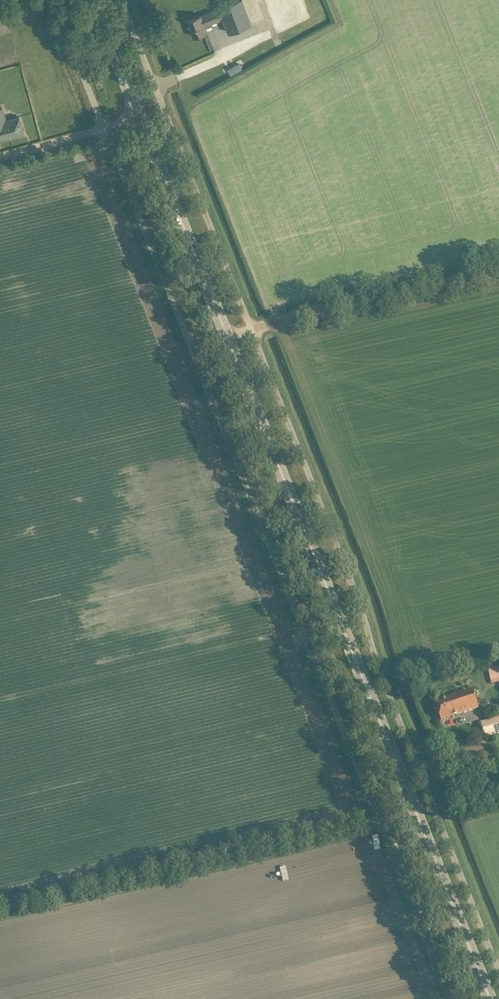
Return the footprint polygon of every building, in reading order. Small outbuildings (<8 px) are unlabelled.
[(220,8),(224,18),(229,32),(252,23),(243,0),(240,0),(220,8)] [(220,8),(188,20),(194,36),(207,31),(204,24),(211,22),(212,23),(224,18),(220,8)] [(239,63),(227,69),(231,75),(242,69),(239,63)] [(9,136),(10,137),(23,134),(18,116),(5,120),(2,107),(0,108),(0,138),(9,136)] [(494,668),(490,669),(491,683),(498,683),(498,662),(494,663),(494,668)] [(473,689),(444,699),(435,702),(441,720),(450,716),(478,707),(473,689)] [(485,738),(498,734),(498,717),(480,723),(485,738)]
